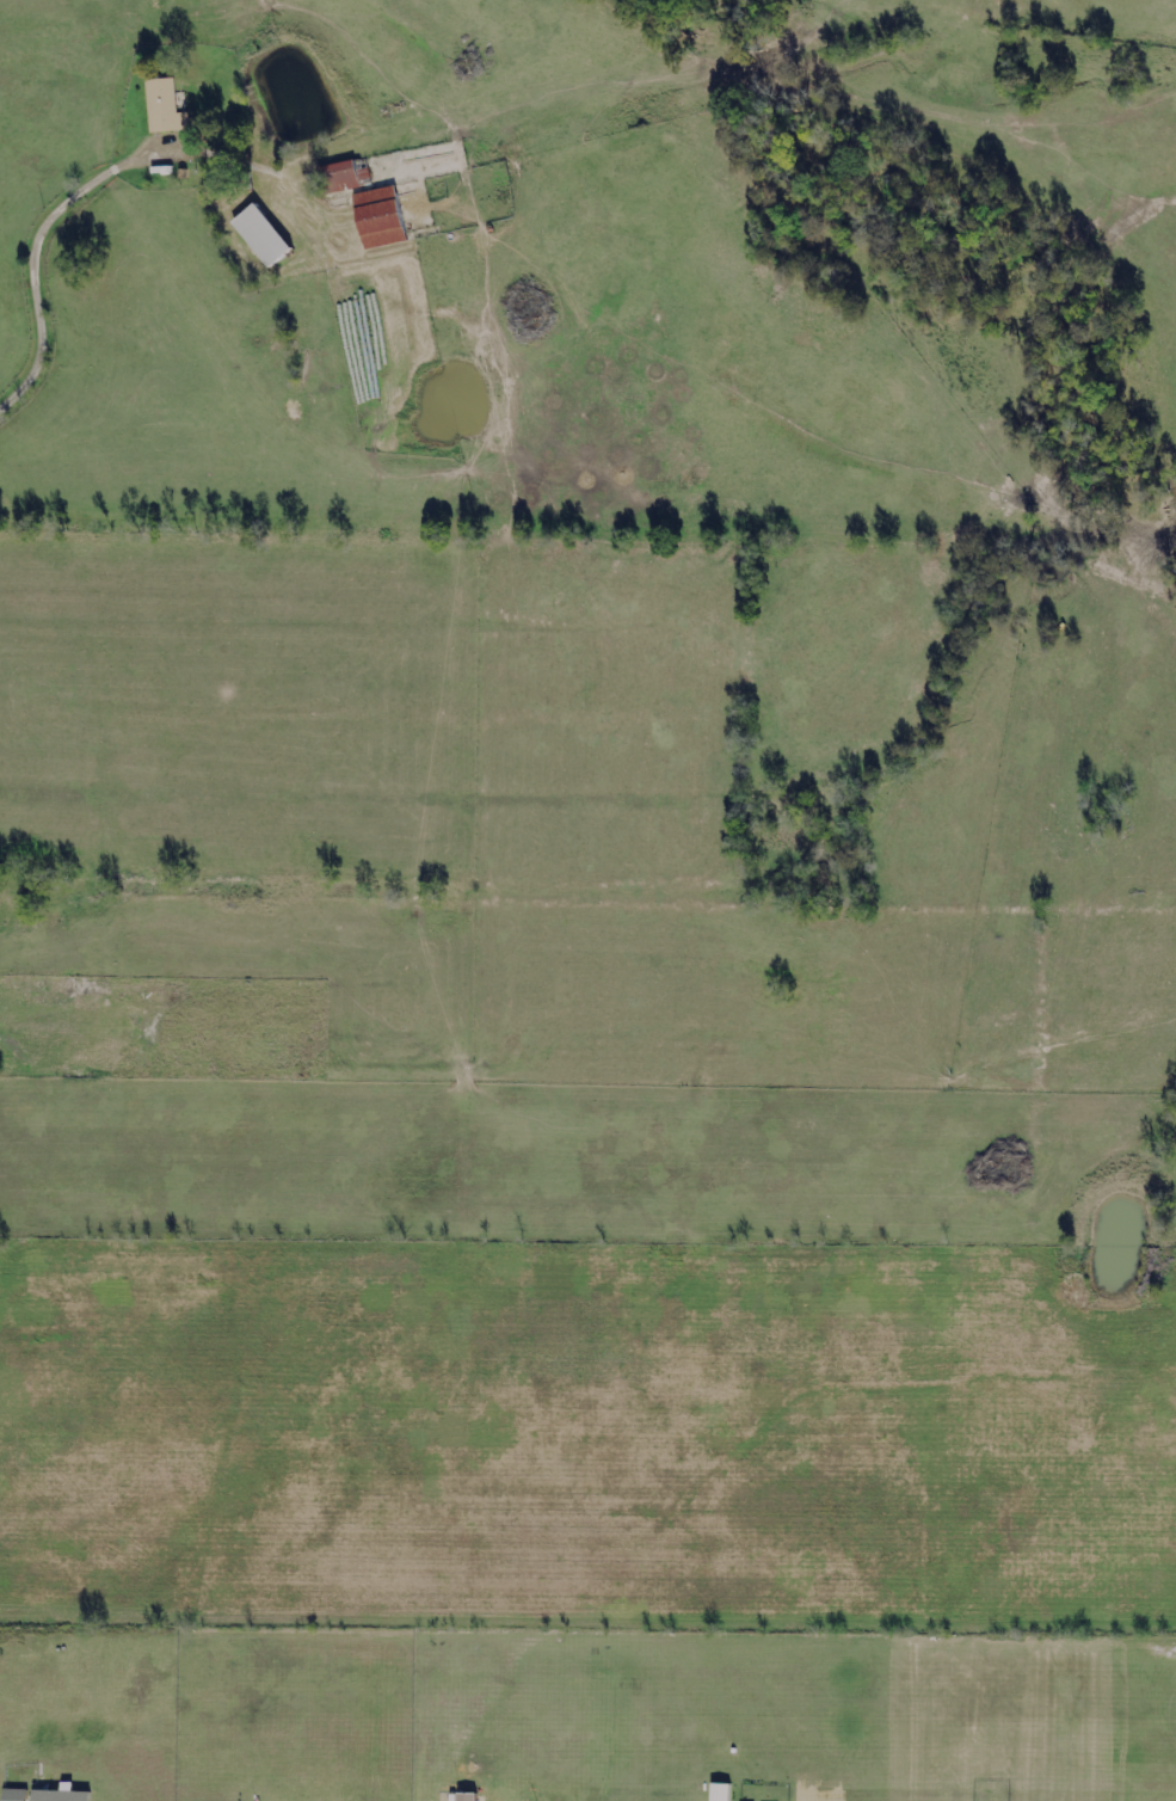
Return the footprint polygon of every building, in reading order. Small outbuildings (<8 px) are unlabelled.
[(184,133),(146,135),(143,81),(181,80),(184,133)] [(362,164),(365,191),(318,195),(315,167),(362,164)] [(349,196),(392,188),(402,244),(359,252),(349,196)] [(265,271),(228,225),(252,205),(289,252),(265,271)] [(38,1800),(95,1800),(95,1791),(77,1791),(77,1782),(66,1782),(66,1790),(38,1790),(38,1800)] [(735,1783),(716,1782),(716,1800),(734,1800),(735,1783)] [(8,1789),(8,1800),(32,1800),(32,1789),(8,1789)] [(482,1793),(463,1793),(463,1800),(482,1800),(482,1793)]
